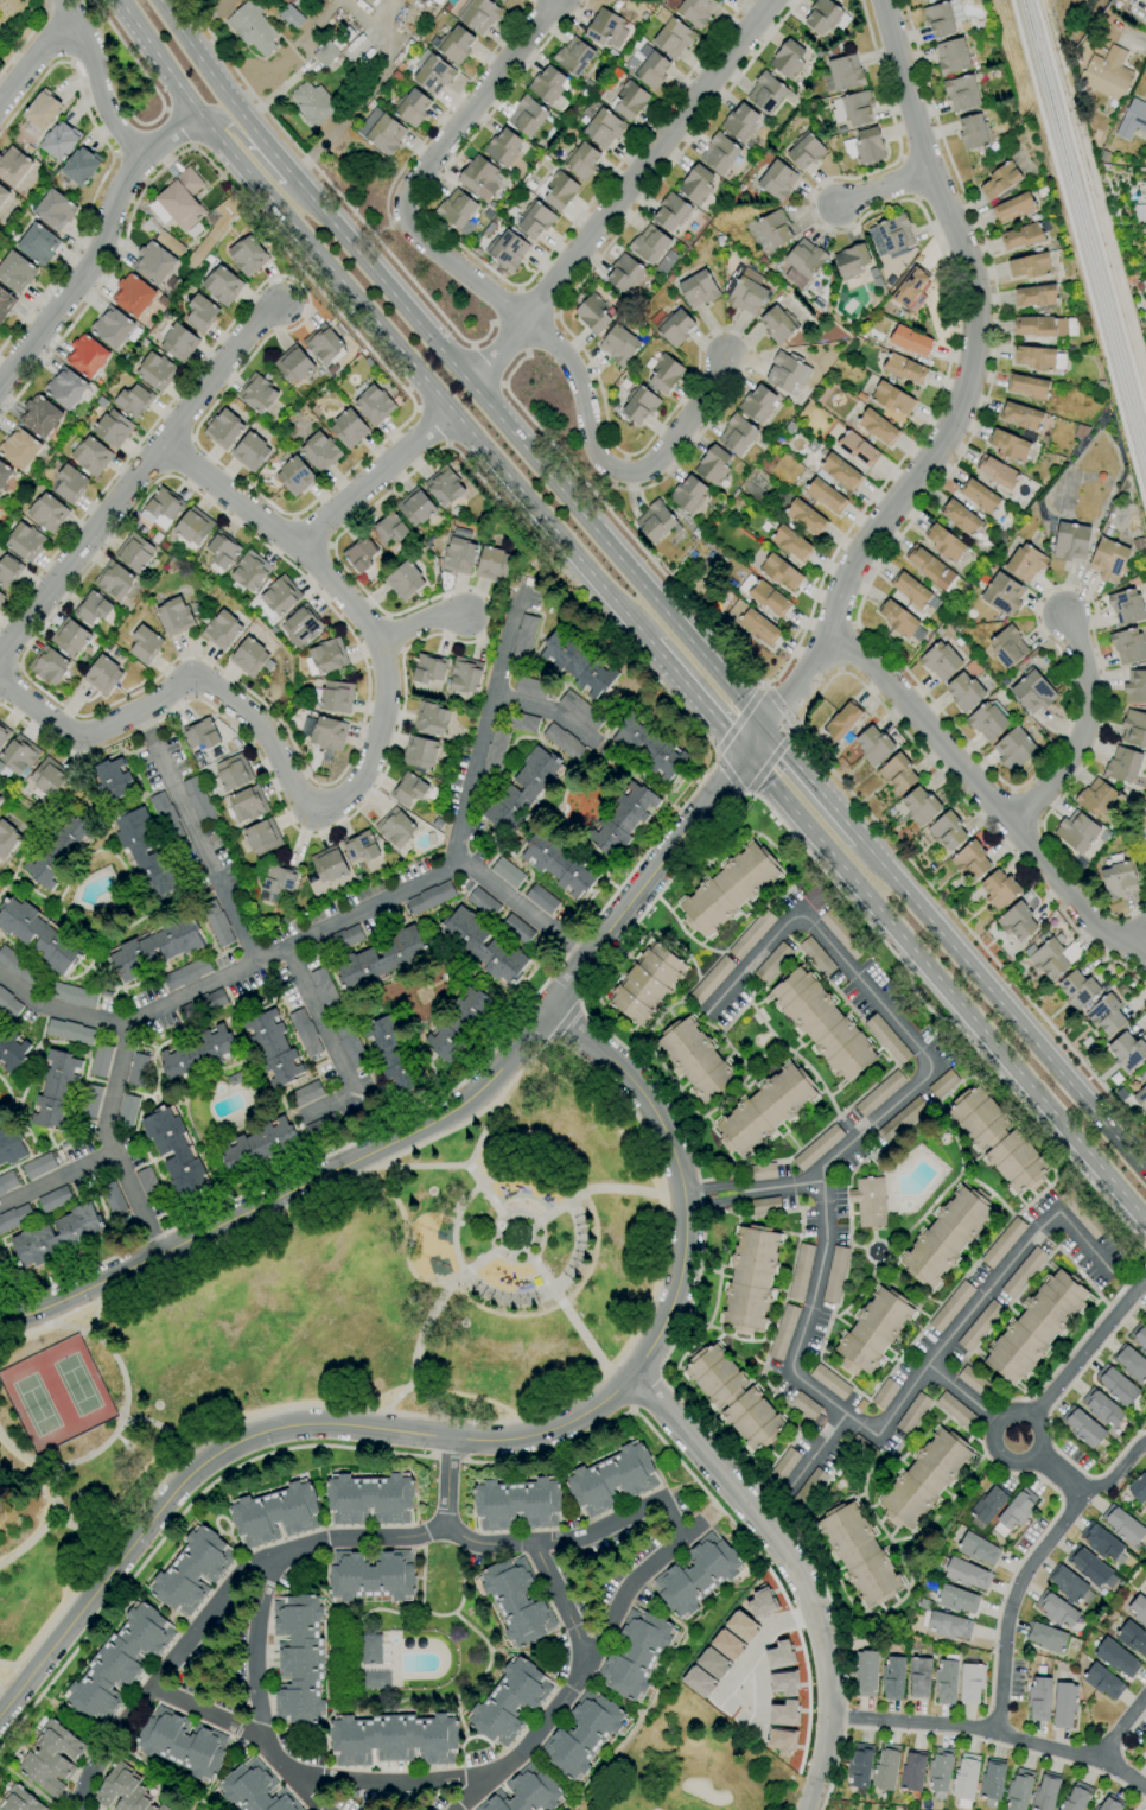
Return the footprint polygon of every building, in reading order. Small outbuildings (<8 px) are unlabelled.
[(263,58),(252,45),(248,49),(224,21),(248,0),(253,6),(255,4),(262,12),(261,14),(278,33),(270,40),(276,46),(263,58)] [(458,19),(473,0),(490,0),(503,11),(492,25),(491,25),(482,37),(458,19)] [(663,5),(667,0),(679,0),(682,2),(684,0),(713,0),(718,4),(708,15),(711,17),(700,31),(675,12),(674,13),(663,5)] [(810,11),(818,0),(828,0),(845,12),(843,13),(851,19),(842,31),(834,25),(830,31),(828,28),(822,36),(804,23),(813,12),(810,11)] [(947,1),(952,0),(958,0),(963,21),(953,24),(955,33),(934,39),(930,26),(927,27),(924,18),(922,9),(947,2),(947,1)] [(297,31),(288,23),(287,24),(285,23),(284,25),(278,19),(280,17),(278,14),(288,4),(307,21),(297,31)] [(618,50),(611,45),(610,47),(604,44),(603,46),(584,36),(601,6),(625,20),(622,28),(628,32),(618,50)] [(674,59),(651,42),(664,26),(654,18),(662,7),(696,36),(688,46),(687,45),(685,49),(683,49),(674,59)] [(459,65),(438,49),(458,24),(475,38),(466,50),(470,52),(459,65)] [(577,78),(552,59),(560,49),(560,50),(564,46),(565,47),(574,36),(597,53),(577,78)] [(324,69),(312,56),(329,40),(331,43),(337,37),(345,45),(338,51),(340,53),(324,69)] [(1106,49),(1083,37),(1073,56),(1085,63),(1090,53),(1102,59),(1106,49)] [(790,82),(769,64),(775,57),(773,57),(776,52),(777,53),(789,38),(806,52),(800,59),(804,63),(796,72),(797,74),(791,81),(790,82)] [(941,77),(937,64),(938,63),(937,59),(940,59),(935,45),(963,38),(972,69),(948,75),(941,77)] [(1084,71),(1093,55),(1103,59),(1110,44),(1127,52),(1121,66),(1134,72),(1120,102),(1077,82),(1082,70),(1084,71)] [(654,91),(623,66),(632,56),(631,56),(636,50),(647,58),(654,50),(671,64),(663,75),(666,77),(661,84),(660,84),(654,91)] [(435,96),(413,78),(433,52),(457,71),(445,87),(444,85),(435,96)] [(835,93),(827,62),(855,55),(859,69),(860,69),(861,71),(864,71),(867,85),(835,93)] [(558,114),(526,88),(539,74),(541,75),(550,64),(567,78),(561,87),(565,89),(560,95),(568,102),(558,114)] [(769,116),(746,99),(756,85),(755,85),(757,82),(756,81),(764,70),(789,90),(769,116)] [(954,113),(949,99),(948,99),(947,95),(946,95),(942,82),(948,80),(948,81),(973,74),(973,75),(982,71),(985,81),(975,83),(981,106),(962,110),(954,113)] [(631,121),(610,104),(623,88),(622,88),(628,80),(629,81),(629,80),(650,96),(631,121)] [(313,129),(311,128),(310,129),(305,123),(306,122),(301,118),(304,115),(294,104),(295,103),(291,99),(292,97),(289,96),(306,81),(314,90),(319,85),(338,107),(313,129)] [(414,128),(394,112),(414,87),(432,101),(422,112),(426,114),(414,128)] [(851,128),(848,119),(847,120),(846,118),(845,118),(845,121),(835,123),(832,110),(835,109),(833,101),(841,99),(841,97),(868,90),(871,99),(872,99),(876,108),(870,109),(873,121),(851,128)] [(38,141),(24,131),(31,122),(23,116),(40,91),(50,99),(51,95),(62,103),(58,109),(61,110),(55,118),(56,119),(51,126),(50,126),(38,141)] [(530,139),(507,121),(516,110),(515,109),(518,106),(517,104),(524,94),(550,113),(530,139)] [(1133,97),(1145,104),(1145,132),(1135,127),(1128,141),(1115,134),(1133,97)] [(605,150),(581,132),(586,126),(579,121),(584,115),(580,113),(592,99),(628,126),(618,136),(617,135),(615,139),(613,139),(605,150)] [(389,159),(356,132),(373,112),(367,107),(371,101),(407,131),(397,142),(401,145),(389,159)] [(743,144),(719,125),(731,110),(733,113),(739,104),(740,106),(743,102),(760,116),(755,123),(757,126),(752,132),(753,133),(749,139),(747,138),(743,144)] [(963,151),(961,142),(959,133),(962,132),(959,119),(981,113),(983,122),(986,122),(988,128),(989,128),(992,135),(989,136),(992,144),(963,151)] [(61,164),(39,147),(45,140),(44,139),(49,132),(50,133),(56,125),(58,127),(62,122),(74,131),(72,133),(79,139),(61,164)] [(859,166),(859,165),(858,165),(855,158),(847,160),(842,142),(858,138),(857,132),(877,126),(884,151),(883,151),(885,158),(859,166)] [(505,170),(483,151),(495,135),(497,138),(505,127),(523,141),(518,148),(520,150),(518,151),(520,151),(515,157),(516,158),(512,164),(511,163),(505,170)] [(721,176),(699,158),(708,147),(707,146),(711,142),(709,141),(718,131),(741,151),(721,176)] [(801,171),(785,154),(798,144),(795,140),(801,134),(803,138),(810,131),(828,152),(811,167),(809,165),(801,171)] [(584,183),(561,164),(565,159),(564,158),(569,152),(573,154),(584,141),(601,155),(593,166),(597,169),(591,174),(584,183)] [(13,190),(0,179),(0,154),(2,157),(12,145),(34,163),(13,190)] [(83,188),(62,171),(66,165),(65,164),(70,158),(71,158),(77,151),(79,152),(83,147),(95,155),(93,158),(101,164),(83,188)] [(486,202),(457,180),(471,160),(472,161),(477,154),(499,171),(497,173),(503,178),(497,186),(498,188),(486,202)] [(781,204),(756,184),(777,158),(800,176),(790,188),(790,189),(788,192),(789,192),(781,204)] [(991,201),(988,198),(987,198),(985,195),(983,195),(979,188),(991,179),(988,176),(1010,160),(1016,169),(1023,178),(991,201)] [(700,207),(677,190),(683,183),(682,182),(685,178),(686,179),(698,163),(714,176),(707,185),(713,189),(700,207)] [(183,233),(171,218),(164,226),(147,207),(155,199),(154,199),(177,180),(174,178),(189,166),(205,185),(192,195),(208,212),(183,233)] [(560,212),(543,199),(549,191),(545,188),(552,178),(556,170),(558,171),(559,170),(580,186),(575,192),(560,212)] [(11,193),(0,208),(0,185),(11,193)] [(58,233),(32,212),(51,188),(77,208),(77,209),(74,215),(75,216),(70,223),(68,221),(58,233)] [(466,237),(434,211),(443,202),(444,202),(446,198),(447,199),(456,189),(463,195),(464,193),(479,205),(467,221),(475,227),(466,237)] [(671,233),(654,220),(661,209),(658,207),(669,191),(693,208),(688,215),(689,216),(685,222),(683,221),(679,227),(676,226),(671,233)] [(999,224),(991,209),(1027,191),(1032,203),(1033,202),(1037,209),(1019,217),(1018,216),(999,224)] [(195,271),(184,262),(192,252),(193,252),(212,228),(211,227),(219,216),(221,217),(222,216),(216,209),(234,193),(243,203),(228,223),(230,226),(217,242),(195,271)] [(535,240),(511,221),(514,218),(507,212),(512,205),(517,209),(514,212),(516,214),(522,218),(536,201),(558,218),(545,233),(542,231),(535,240)] [(490,202),(496,207),(494,210),(486,205),(490,202)] [(1134,205),(1145,205),(1145,220),(1134,221),(1134,205)] [(773,249),(757,221),(779,208),(784,217),(787,216),(790,224),(788,227),(794,237),(773,249)] [(887,254),(879,258),(866,229),(876,226),(876,224),(904,211),(911,229),(909,230),(913,243),(887,254)] [(42,267),(15,247),(37,221),(62,242),(53,253),(56,254),(49,262),(47,262),(44,267),(43,266),(42,267)] [(1007,250),(1007,249),(1005,250),(1000,235),(1037,222),(1042,231),(1043,231),(1045,240),(1024,248),(1024,246),(1007,250)] [(652,267),(632,252),(632,253),(628,248),(636,237),(637,237),(639,235),(649,223),(671,241),(652,267)] [(512,274),(488,254),(509,228),(530,246),(521,258),(522,259),(520,262),(521,263),(512,274)] [(179,259),(155,240),(163,230),(186,249),(179,259)] [(246,279),(231,262),(234,260),(228,250),(242,239),(243,240),(250,235),(270,260),(246,279)] [(801,291),(783,275),(791,266),(784,260),(803,237),(814,247),(815,246),(819,249),(820,248),(829,256),(801,291)] [(158,288),(130,267),(140,256),(136,254),(142,246),(145,248),(149,241),(149,242),(152,240),(178,261),(158,288)] [(843,281),(833,254),(846,248),(846,250),(864,243),(873,263),(862,268),(864,273),(843,281)] [(18,296),(0,282),(0,265),(13,249),(38,269),(37,271),(38,272),(33,278),(34,279),(28,285),(27,285),(18,296)] [(663,277),(654,269),(668,249),(679,258),(663,277)] [(623,294),(605,280),(613,269),(611,268),(623,252),(645,269),(641,277),(642,278),(638,282),(637,282),(632,288),(630,286),(623,294)] [(1026,279),(1025,275),(1013,278),(1011,278),(1007,262),(1010,262),(1010,261),(1048,252),(1050,262),(1049,263),(1051,273),(1032,278),(1026,279)] [(227,307),(209,294),(210,292),(202,286),(214,269),(216,272),(221,263),(246,282),(227,307)] [(755,317),(741,309),(740,311),(737,309),(737,310),(725,301),(728,297),(724,293),(725,291),(722,290),(738,263),(745,268),(746,267),(764,278),(759,286),(769,292),(755,317)] [(912,315),(890,298),(913,266),(928,278),(927,280),(930,282),(922,294),(927,297),(912,315)] [(692,310),(677,284),(706,268),(721,296),(709,303),(709,301),(705,304),(705,303),(692,310)] [(138,319),(110,299),(119,288),(116,286),(122,279),(123,280),(128,274),(129,275),(130,274),(134,277),(135,275),(158,293),(138,319)] [(1016,307),(1014,291),(1016,290),(1056,285),(1058,304),(1034,306),(1034,305),(1018,307),(1016,307)] [(18,300),(0,323),(0,286),(12,296),(12,297),(18,300)] [(203,335),(185,320),(191,312),(190,311),(191,309),(187,306),(198,292),(222,310),(203,335)] [(597,336),(573,312),(594,292),(611,309),(606,313),(612,319),(597,336)] [(116,351),(93,332),(94,331),(90,329),(95,322),(96,322),(110,304),(136,325),(116,351)] [(777,347),(765,332),(768,330),(758,320),(776,304),(783,312),(785,310),(789,315),(790,315),(796,320),(795,320),(800,326),(777,347)] [(675,349),(657,329),(680,307),(695,324),(686,334),(688,336),(675,349)] [(1034,337),(1034,335),(1017,336),(1017,335),(1014,335),(1014,318),(1053,317),(1053,319),(1076,318),(1077,336),(1056,337),(1034,337)] [(183,364),(160,347),(165,341),(163,339),(177,320),(202,339),(183,364)] [(325,366),(318,357),(317,358),(301,342),(324,322),(345,345),(342,348),(346,353),(332,366),(330,362),(325,366)] [(623,369),(611,360),(612,360),(609,357),(610,356),(598,347),(617,323),(643,343),(623,369)] [(927,357),(909,349),(909,351),(889,342),(892,332),(894,334),(898,324),(935,341),(927,357)] [(90,381),(64,361),(72,349),(70,347),(76,339),(77,341),(83,334),(83,335),(85,334),(112,354),(90,381)] [(292,386),(274,364),(280,360),(278,358),(295,343),(299,347),(317,367),(300,381),(299,380),(292,386)] [(1053,370),(1027,368),(1029,363),(1016,362),(1017,345),(1056,349),(1056,354),(1065,355),(1064,369),(1053,369),(1053,370)] [(161,393),(136,375),(142,369),(139,367),(152,350),(160,357),(163,355),(180,369),(161,393)] [(790,394),(773,385),(776,380),(773,379),(778,370),(771,367),(773,362),(772,362),(778,350),(806,366),(790,394)] [(666,395),(647,381),(655,371),(651,369),(657,361),(656,361),(663,351),(686,369),(666,395)] [(921,386),(903,377),(902,379),(883,370),(891,353),(928,369),(921,386)] [(69,412),(46,394),(47,393),(43,389),(49,381),(50,382),(63,364),(89,386),(69,412)] [(261,414),(236,395),(254,371),(259,375),(259,374),(263,377),(266,373),(270,376),(267,381),(273,385),(270,387),(280,394),(267,411),(265,409),(261,414)] [(1046,401),(1027,398),(1027,395),(1006,392),(1010,374),(1050,381),(1046,401)] [(909,415),(896,408),(893,412),(876,402),(877,400),(871,398),(881,380),(916,400),(913,404),(915,405),(909,415)] [(374,427),(354,404),(361,398),(355,390),(364,382),(368,388),(374,383),(381,392),(382,390),(397,407),(374,427)] [(135,420),(123,411),(114,402),(125,389),(128,392),(129,390),(130,392),(136,383),(148,393),(149,392),(157,396),(142,414),(141,413),(135,420)] [(639,425),(620,411),(628,402),(625,401),(629,395),(628,394),(632,389),(634,389),(638,383),(662,401),(650,417),(648,414),(639,425)] [(760,425),(737,407),(749,392),(752,394),(760,383),(778,398),(772,405),(775,407),(770,413),(771,414),(766,420),(765,419),(760,425)] [(44,440),(18,420),(26,409),(24,407),(30,399),(32,401),(37,395),(39,396),(39,395),(64,414),(44,440)] [(1038,432),(1017,426),(1018,424),(1002,419),(1005,413),(1002,412),(1006,401),(1044,413),(1038,432)] [(349,451),(330,428),(336,423),(335,421),(351,407),(368,427),(371,432),(349,451)] [(890,447),(874,436),(874,437),(857,424),(864,415),(862,414),(868,407),(900,433),(890,447)] [(117,450),(93,430),(107,412),(109,414),(114,408),(136,427),(117,450)] [(225,451),(202,433),(215,415),(218,418),(225,408),(241,420),(240,421),(246,426),(225,451)] [(739,458),(717,440),(726,428),(725,427),(728,424),(727,423),(736,412),(759,432),(739,458)] [(23,472),(0,455),(1,452),(0,451),(0,444),(2,442),(4,443),(17,426),(43,446),(23,472)] [(1023,464),(1005,457),(1004,459),(997,456),(1000,450),(989,445),(992,438),(991,437),(995,427),(1031,444),(1023,464)] [(320,475),(300,451),(306,445),(304,444),(320,430),(327,438),(329,437),(344,455),(320,475)] [(871,469),(855,457),(853,458),(836,445),(841,438),(842,439),(849,430),(881,455),(871,469)] [(253,475),(230,456),(250,431),(266,444),(265,445),(272,451),(253,475)] [(96,478),(82,466),(81,468),(77,465),(79,463),(70,455),(82,442),(83,443),(90,434),(115,455),(96,478)] [(715,487),(695,470),(700,464),(699,463),(702,458),(703,459),(714,444),(731,457),(725,465),(730,469),(715,487)] [(853,493),(838,481),(836,482),(833,478),(828,484),(815,475),(832,452),(865,477),(853,493)] [(294,498),(275,476),(282,470),(280,469),(297,455),(317,480),(294,498)] [(1011,491),(991,481),(992,478),(978,470),(983,459),(986,462),(988,456),(1019,472),(1014,482),(1016,482),(1011,491)] [(14,472),(0,490),(0,461),(14,472)] [(71,507),(53,491),(61,483),(59,481),(61,480),(57,476),(68,463),(90,481),(85,485),(87,487),(71,507)] [(444,507),(424,483),(446,464),(460,482),(459,483),(466,491),(451,504),(450,502),(444,507)] [(690,516),(668,498),(680,482),(682,484),(690,475),(708,488),(702,496),(705,498),(701,504),(698,510),(696,509),(690,516)] [(838,515),(820,502),(819,504),(804,493),(816,476),(848,501),(838,515)] [(991,516),(975,506),(976,503),(957,491),(968,477),(1002,500),(991,516)] [(165,531),(153,522),(151,526),(139,516),(161,485),(170,493),(168,494),(184,504),(165,531)] [(414,528),(394,506),(418,485),(438,510),(421,525),(420,522),(414,528)] [(819,538),(804,526),(803,528),(784,514),(787,510),(772,498),(782,487),(829,523),(819,538)] [(52,535),(39,525),(38,526),(33,522),(36,520),(26,513),(38,497),(40,500),(46,493),(71,512),(52,535)] [(972,540),(961,532),(962,532),(953,525),(954,523),(941,514),(946,508),(944,507),(950,498),(983,523),(978,531),(979,532),(972,540)] [(654,544),(635,522),(645,513),(645,512),(649,508),(648,508),(657,500),(677,522),(654,544)] [(192,552),(186,548),(185,550),(174,541),(179,535),(173,532),(193,506),(215,522),(192,552)] [(383,547),(369,531),(373,526),(375,528),(384,519),(383,516),(393,509),(410,529),(397,541),(395,539),(391,541),(390,539),(384,544),(386,545),(383,547)] [(31,564),(6,545),(11,539),(8,538),(14,529),(21,521),(30,528),(31,526),(50,540),(31,564)] [(1072,563),(1052,559),(1059,521),(1091,527),(1085,560),(1072,558),(1072,563)] [(803,564),(789,552),(788,553),(770,540),(783,523),(815,550),(803,564)] [(954,564),(932,547),(935,545),(925,538),(930,532),(929,531),(934,523),(967,547),(954,564)] [(470,576),(440,569),(445,547),(448,548),(451,540),(447,539),(448,532),(453,533),(456,527),(472,532),(469,544),(478,545),(470,576)] [(219,576),(208,566),(215,558),(214,555),(204,547),(219,529),(242,548),(219,576)] [(140,574),(114,555),(132,531),(155,548),(151,555),(153,557),(140,574)] [(1116,584),(1100,576),(1101,573),(1088,567),(1101,536),(1132,551),(1116,584)] [(361,576),(358,572),(342,554),(349,548),(349,550),(361,539),(363,540),(365,538),(377,551),(369,558),(371,560),(370,561),(373,565),(361,576)] [(1027,584),(1004,569),(1018,546),(1021,548),(1025,542),(1050,560),(1043,570),(1040,569),(1037,573),(1036,572),(1027,584)] [(955,598),(944,590),(944,591),(918,571),(921,570),(904,557),(915,544),(919,547),(919,546),(934,557),(932,558),(956,576),(966,584),(955,598)] [(504,584),(476,577),(484,546),(505,551),(504,553),(512,555),(504,584)] [(241,593),(231,586),(235,582),(230,578),(237,569),(235,567),(249,550),(273,569),(254,592),(248,588),(247,589),(246,588),(241,593)] [(794,591),(783,582),(779,585),(758,569),(764,561),(772,552),(806,578),(794,591)] [(5,591),(0,587),(0,561),(1,561),(6,554),(12,559),(14,558),(26,566),(12,584),(11,583),(5,591)] [(121,602),(112,595),(109,598),(104,595),(106,593),(93,583),(110,559),(135,578),(130,585),(132,586),(126,593),(127,593),(121,602)] [(403,602),(383,580),(387,577),(388,577),(407,559),(422,576),(419,578),(424,584),(403,602)] [(921,610),(906,599),(908,598),(890,584),(900,570),(932,595),(921,610)] [(1008,618),(980,598),(999,571),(1025,589),(1018,601),(1021,603),(1017,611),(1014,610),(1008,618)] [(270,621),(260,606),(262,605),(257,601),(261,598),(260,597),(268,591),(267,589),(285,573),(304,597),(280,617),(278,615),(270,621)] [(782,617),(766,605),(764,608),(749,596),(738,589),(750,574),(759,582),(760,579),(792,603),(782,617)] [(1119,627),(1115,612),(1114,612),(1112,608),(1110,609),(1107,596),(1134,589),(1137,596),(1139,595),(1145,620),(1119,627)] [(91,627),(75,615),(85,599),(84,599),(91,590),(115,606),(104,620),(98,616),(91,627)] [(170,639),(155,609),(164,605),(163,604),(180,596),(185,606),(187,605),(196,625),(170,639)] [(771,647),(753,634),(753,635),(726,615),(738,599),(779,630),(782,633),(771,647)] [(908,641),(885,624),(889,620),(879,612),(884,608),(883,606),(889,599),(921,623),(908,641)] [(200,614),(192,612),(193,603),(202,604),(200,614)] [(298,649),(288,637),(289,636),(280,625),(305,605),(316,618),(317,617),(324,627),(298,649)] [(223,653),(200,634),(208,625),(199,620),(204,615),(211,620),(214,616),(216,617),(223,609),(238,621),(237,622),(243,627),(223,653)] [(527,665),(511,660),(515,646),(512,646),(517,629),(520,629),(523,614),(540,618),(527,665)] [(68,659),(58,650),(61,648),(49,639),(68,616),(93,636),(79,653),(77,652),(72,658),(70,655),(68,659)] [(147,667),(129,653),(135,643),(134,642),(135,640),(132,637),(142,623),(164,641),(159,648),(160,649),(147,667)] [(1007,669),(991,650),(994,648),(989,642),(1011,623),(1019,633),(1018,634),(1021,639),(1020,640),(1029,650),(1007,669)] [(594,703),(587,696),(587,694),(574,684),(578,680),(562,668),(560,672),(540,656),(548,647),(545,644),(560,624),(582,643),(579,648),(593,659),(598,654),(620,672),(605,692),(604,691),(594,703)] [(1142,633),(1145,646),(1145,660),(1120,666),(1116,650),(1115,652),(1114,647),(1112,648),(1109,635),(1137,628),(1138,635),(1142,633)] [(253,679),(229,661),(248,636),(266,649),(265,650),(270,655),(253,679)] [(310,677),(305,660),(311,658),(308,649),(316,647),(316,644),(340,636),(349,665),(310,677)] [(942,682),(932,672),(931,673),(928,668),(927,669),(918,661),(940,641),(944,647),(947,644),(963,663),(942,682)] [(56,687),(46,680),(45,681),(27,668),(45,644),(70,663),(64,669),(66,671),(61,678),(62,679),(56,687)] [(428,685),(412,680),(419,653),(448,660),(444,681),(432,678),(432,681),(429,680),(428,685)] [(106,697),(83,679),(102,654),(119,667),(117,669),(123,674),(106,697)] [(477,693),(469,691),(469,693),(459,691),(459,692),(448,690),(452,679),(448,678),(456,655),(485,663),(477,693)] [(268,672),(262,667),(268,659),(275,665),(268,672)] [(1031,716),(1008,690),(1034,668),(1058,697),(1051,703),(1052,704),(1044,710),(1042,707),(1031,716)] [(1128,669),(1145,671),(1145,703),(1123,703),(1125,684),(1128,684),(1128,669)] [(964,715),(951,699),(954,697),(946,687),(963,672),(972,681),(974,679),(987,694),(964,715)] [(545,699),(514,692),(518,675),(549,684),(545,699)] [(350,713),(320,710),(321,704),(310,703),(311,687),(324,690),(325,680),(355,684),(350,713)] [(596,732),(584,723),(582,724),(568,713),(569,712),(558,703),(568,690),(606,719),(596,732)] [(443,736),(412,729),(419,700),(443,705),(441,710),(451,712),(446,730),(444,730),(443,736)] [(838,743),(822,730),(836,713),(838,715),(848,701),(854,706),(864,713),(838,743)] [(988,743),(979,732),(979,733),(975,729),(974,730),(964,720),(987,701),(991,707),(994,705),(1011,724),(988,743)] [(1127,709),(1145,714),(1145,748),(1121,742),(1125,728),(1122,728),(1127,709)] [(667,785),(647,769),(649,766),(635,754),(632,757),(611,741),(619,731),(617,729),(632,710),(639,716),(638,718),(644,723),(645,720),(655,728),(652,731),(666,743),(669,739),(676,745),(675,747),(682,751),(683,750),(692,757),(676,777),(674,775),(667,785)] [(535,735),(505,726),(509,711),(540,719),(535,735)] [(191,749),(182,729),(199,719),(199,720),(210,716),(222,742),(206,749),(205,745),(203,747),(202,744),(195,748),(196,748),(191,749)] [(329,762),(321,760),(324,750),(320,749),(321,745),(310,742),(311,737),(300,735),(305,717),(317,720),(318,716),(349,724),(342,752),(332,750),(329,762)] [(12,732),(0,748),(0,723),(12,732)] [(577,763),(541,736),(552,723),(564,732),(565,731),(578,741),(577,742),(587,750),(577,763)] [(873,768),(860,752),(862,750),(854,741),(872,725),(880,735),(883,732),(884,733),(885,733),(897,748),(873,768)] [(1014,773),(1007,766),(1005,767),(999,760),(1001,758),(992,748),(1018,725),(1039,750),(1014,773)] [(25,779),(21,775),(20,777),(4,766),(6,763),(0,758),(19,733),(42,751),(36,758),(39,762),(34,768),(32,766),(28,769),(31,770),(25,779)] [(431,769),(402,762),(409,735),(440,743),(434,764),(432,763),(431,769)] [(1131,785),(1102,775),(1107,763),(1108,763),(1110,758),(1113,760),(1116,745),(1144,755),(1135,779),(1132,779),(1131,785)] [(510,838),(483,815),(490,807),(488,806),(492,800),(494,801),(495,798),(497,800),(509,785),(521,793),(524,788),(514,780),(526,764),(523,762),(524,760),(528,755),(529,756),(536,747),(565,768),(510,838)] [(196,763),(192,755),(198,751),(203,760),(196,763)] [(902,794),(899,792),(898,793),(891,785),(889,787),(877,771),(900,751),(912,767),(911,768),(912,769),(911,770),(918,780),(902,794)] [(225,793),(223,786),(217,788),(214,780),(218,777),(217,773),(219,771),(216,766),(242,752),(254,779),(225,793)] [(499,769),(498,753),(492,753),(492,760),(483,760),(483,769),(499,769)] [(51,800),(34,786),(36,785),(30,779),(49,756),(65,770),(62,774),(68,779),(51,800)] [(108,802),(104,794),(100,796),(95,787),(102,783),(98,777),(94,781),(89,770),(109,761),(110,763),(122,757),(133,781),(129,783),(133,790),(108,802)] [(408,808),(389,795),(401,777),(401,779),(407,771),(420,780),(420,779),(431,786),(420,800),(418,798),(416,800),(414,799),(409,805),(410,805),(408,808)] [(1096,819),(1074,801),(1082,790),(1083,792),(1087,787),(1088,788),(1096,776),(1120,794),(1103,815),(1101,813),(1096,819)] [(615,860),(597,846),(598,844),(588,836),(604,815),(607,818),(618,805),(615,801),(631,781),(641,789),(643,786),(662,800),(654,811),(655,811),(651,815),(650,815),(644,824),(641,820),(629,834),(632,838),(615,860)] [(240,824),(236,815),(230,818),(227,809),(231,807),(231,806),(233,805),(229,798),(257,785),(269,812),(249,821),(248,819),(240,824)] [(919,828),(908,814),(911,812),(902,801),(919,786),(929,796),(931,794),(943,808),(919,828)] [(168,840),(149,798),(164,792),(170,805),(172,804),(179,819),(178,820),(184,833),(168,840)] [(399,850),(391,842),(389,843),(374,826),(396,805),(418,828),(412,834),(414,836),(399,850)] [(147,898),(112,823),(142,808),(159,845),(147,851),(149,856),(163,850),(171,868),(173,866),(174,870),(177,869),(179,874),(177,875),(182,885),(167,893),(168,895),(163,898),(160,893),(147,898)] [(950,852),(942,842),(938,844),(927,830),(950,809),(962,824),(961,825),(962,826),(961,827),(968,837),(950,852)] [(1082,856),(1053,833),(1059,825),(1058,825),(1064,817),(1068,819),(1076,809),(1102,830),(1082,856)] [(50,893),(32,878),(34,875),(24,868),(30,860),(31,862),(34,857),(33,856),(40,845),(45,849),(55,837),(50,834),(57,825),(58,826),(63,820),(61,819),(66,812),(76,820),(78,817),(97,831),(79,855),(75,851),(66,863),(70,865),(50,893)] [(262,863),(260,856),(257,857),(254,849),(252,850),(242,831),(270,818),(284,844),(268,852),(270,858),(262,863)] [(2,862),(0,860),(0,821),(1,819),(17,831),(17,832),(21,837),(2,862)] [(577,901),(556,884),(559,881),(545,869),(541,872),(528,862),(526,864),(520,859),(529,847),(526,845),(541,826),(564,844),(561,847),(575,859),(578,856),(600,874),(586,893),(584,891),(577,901)] [(350,863),(342,844),(359,836),(359,834),(369,830),(381,855),(365,863),(363,857),(355,860),(355,862),(350,863)] [(975,882),(966,870),(961,874),(949,860),(975,838),(982,847),(981,849),(982,851),(985,850),(988,853),(985,857),(993,866),(975,882)] [(708,938),(701,928),(699,931),(682,915),(686,913),(679,906),(685,900),(683,898),(687,895),(689,898),(694,894),(693,893),(699,887),(698,885),(702,881),(703,883),(709,877),(712,879),(722,869),(721,868),(727,863),(726,860),(730,857),(732,859),(738,853),(740,856),(745,851),(741,847),(745,844),(746,846),(753,840),(758,847),(762,845),(777,863),(773,865),(781,872),(781,874),(782,875),(775,879),(776,881),(772,883),(771,881),(759,890),(763,894),(759,897),(757,895),(750,901),(749,898),(737,909),(739,913),(730,921),(728,920),(722,926),(720,923),(715,928),(718,931),(708,938)] [(321,883),(310,857),(336,844),(350,874),(330,882),(329,879),(321,883)] [(1112,900),(1109,889),(1104,890),(1101,870),(1112,868),(1109,856),(1121,853),(1122,862),(1132,860),(1139,890),(1125,894),(1125,897),(1112,900)] [(516,889),(490,870),(501,856),(527,876),(516,889)] [(275,906),(259,901),(270,862),(299,871),(293,893),(288,891),(286,898),(278,896),(275,906)] [(998,912),(993,904),(992,906),(986,898),(989,895),(980,884),(1000,866),(1008,877),(1010,876),(1023,890),(998,912)] [(413,916),(406,902),(420,895),(419,894),(434,885),(435,887),(448,881),(457,895),(413,916)] [(549,916),(524,896),(535,883),(560,902),(549,916)] [(491,920),(466,900),(477,887),(502,907),(491,920)] [(2,931),(0,929),(0,912),(2,909),(0,908),(8,897),(11,900),(15,894),(84,947),(81,952),(84,954),(75,966),(72,964),(63,977),(52,970),(51,971),(47,967),(49,966),(45,964),(47,961),(32,950),(40,938),(36,934),(27,945),(12,933),(9,936),(6,933),(5,934),(1,932),(2,931)] [(1020,942),(1010,932),(1006,935),(1001,928),(1002,928),(997,921),(1020,900),(1033,914),(1030,917),(1038,927),(1020,942)] [(508,989),(484,970),(486,966),(465,950),(461,952),(439,934),(443,929),(440,926),(447,916),(451,919),(461,906),(471,913),(471,912),(476,915),(475,916),(492,931),(483,944),(488,948),(498,935),(515,948),(516,946),(522,951),(521,952),(530,960),(508,989)] [(739,961),(727,951),(766,908),(777,919),(739,961)] [(125,984),(117,970),(115,971),(109,959),(113,957),(110,951),(191,912),(200,929),(197,931),(204,946),(185,955),(184,952),(165,961),(159,948),(154,951),(161,966),(125,984)] [(526,947),(499,927),(511,913),(536,933),(526,947)] [(350,996),(346,987),(344,989),(339,979),(342,978),(335,963),(338,960),(354,953),(355,955),(373,947),(378,960),(384,957),(378,945),(396,936),(395,934),(415,925),(422,938),(425,936),(431,950),(427,952),(429,958),(350,996)] [(1051,982),(1042,970),(1038,972),(1033,966),(1027,958),(1053,936),(1055,938),(1059,933),(1065,940),(1059,944),(1064,950),(1072,942),(1082,953),(1070,964),(1071,965),(1051,982)] [(765,984),(753,973),(782,941),(794,952),(765,984)] [(637,1025),(610,1003),(616,996),(612,993),(619,984),(623,986),(626,980),(624,979),(636,964),(637,966),(643,959),(641,957),(648,947),(650,950),(656,942),(685,964),(679,972),(681,974),(675,982),(673,979),(667,986),(669,989),(658,1003),(656,1002),(650,1009),(652,1011),(647,1018),(644,1016),(637,1025)] [(5,967),(0,964),(0,949),(4,945),(42,973),(32,986),(19,977),(18,979),(4,968),(5,967)] [(699,1008),(687,997),(725,954),(737,965),(699,1008)] [(170,992),(163,976),(205,955),(212,971),(199,978),(199,979),(184,986),(183,985),(170,992)] [(849,1082),(842,1074),(839,1078),(832,1071),(832,1069),(825,1062),(827,1061),(822,1055),(820,1056),(811,1046),(815,1043),(804,1031),(801,1034),(792,1024),(794,1023),(789,1017),(788,1018),(775,1002),(777,999),(770,991),(781,983),(782,984),(790,977),(789,976),(800,966),(807,974),(810,971),(813,974),(810,977),(827,995),(828,993),(832,997),(830,998),(835,1004),(833,1005),(845,1018),(846,1017),(852,1023),(853,1022),(857,1025),(854,1027),(859,1033),(861,1031),(867,1039),(866,1040),(870,1046),(872,1043),(874,1047),(871,1050),(878,1059),(868,1067),(867,1066),(858,1073),(859,1074),(849,1082)] [(330,1018),(323,1003),(321,1004),(314,989),(316,987),(310,974),(324,967),(345,1010),(330,1018)] [(1077,1012),(1065,999),(1068,996),(1067,995),(1061,989),(1061,987),(1058,985),(1076,968),(1087,980),(1089,977),(1101,990),(1077,1012)] [(95,1009),(81,1005),(79,1008),(63,1003),(64,1001),(47,997),(52,980),(100,993),(95,1009)] [(451,1066),(432,1050),(434,1048),(424,1041),(429,1034),(431,1035),(435,1029),(434,1028),(438,1022),(444,1027),(456,1011),(451,1006),(458,997),(459,998),(464,993),(461,992),(467,985),(477,992),(479,990),(496,1002),(477,1025),(473,1023),(461,1037),(469,1043),(451,1066)] [(14,1020),(0,1009),(0,987),(12,996),(11,997),(24,1006),(14,1020)] [(184,1024),(178,1009),(195,1002),(193,999),(206,993),(208,995),(222,989),(229,1003),(184,1024)] [(1109,1037),(1099,1025),(1096,1028),(1090,1022),(1090,1021),(1084,1015),(1109,992),(1121,1005),(1116,1010),(1126,1021),(1109,1037)] [(308,1059),(287,1015),(303,1008),(310,1022),(311,1022),(318,1036),(317,1037),(323,1052),(308,1059)] [(274,1091),(269,1080),(270,1080),(267,1073),(266,1073),(262,1063),(266,1062),(259,1046),(254,1047),(249,1037),(250,1037),(247,1030),(246,1030),(242,1021),(263,1010),(265,1014),(275,1009),(279,1016),(278,1016),(281,1023),(282,1023),(286,1031),(282,1034),(291,1050),(294,1049),(299,1058),(297,1059),(300,1065),(301,1065),(305,1072),(294,1077),(295,1080),(274,1091)] [(394,1094),(391,1090),(390,1087),(391,1087),(388,1080),(387,1081),(382,1072),(387,1069),(378,1053),(375,1055),(370,1046),(368,1039),(367,1039),(363,1031),(375,1025),(373,1023),(395,1012),(400,1022),(397,1023),(406,1040),(403,1041),(412,1058),(414,1056),(418,1066),(415,1067),(418,1074),(421,1072),(426,1082),(405,1093),(403,1090),(394,1094)] [(902,1067),(864,1023),(876,1014),(912,1056),(902,1067)] [(703,1104),(699,1098),(696,1099),(694,1095),(696,1094),(690,1087),(692,1086),(682,1074),(681,1075),(656,1043),(664,1037),(662,1034),(680,1020),(682,1023),(689,1017),(694,1023),(696,1022),(699,1025),(696,1028),(700,1033),(701,1031),(706,1039),(709,1036),(712,1040),(709,1042),(714,1048),(713,1049),(724,1062),(726,1060),(733,1068),(732,1069),(738,1078),(703,1104)] [(91,1047),(45,1035),(50,1018),(64,1022),(64,1021),(82,1025),(81,1027),(96,1030),(91,1047)] [(172,1087),(163,1066),(165,1065),(160,1053),(167,1049),(167,1050),(174,1048),(173,1047),(183,1042),(185,1046),(200,1039),(198,1034),(206,1030),(208,1031),(216,1028),(215,1027),(222,1023),(228,1035),(231,1033),(242,1054),(231,1059),(231,1058),(223,1061),(224,1062),(215,1067),(212,1060),(197,1067),(200,1074),(189,1080),(187,1078),(180,1081),(182,1082),(172,1087)] [(12,1077),(0,1067),(0,1026),(8,1033),(11,1029),(32,1046),(24,1055),(26,1058),(12,1077)] [(1140,1039),(1145,1046),(1145,1055),(1145,1059),(1145,1060),(1126,1075),(1114,1061),(1116,1059),(1107,1047),(1126,1030),(1135,1042),(1140,1039)] [(104,1079),(89,1074),(97,1042),(113,1047),(104,1079)] [(53,1130),(31,1124),(38,1095),(42,1097),(46,1079),(42,1078),(44,1068),(51,1069),(53,1061),(46,1060),(50,1049),(72,1055),(71,1059),(83,1061),(81,1069),(83,1069),(81,1077),(79,1077),(77,1087),(74,1086),(69,1104),(72,1105),(70,1114),(69,1113),(66,1122),(68,1123),(66,1129),(55,1126),(53,1130)] [(142,1088),(126,1084),(134,1053),(151,1058),(142,1088)] [(743,1157),(737,1150),(734,1151),(721,1136),(724,1133),(717,1125),(722,1119),(721,1118),(724,1116),(725,1117),(737,1107),(736,1105),(739,1101),(740,1104),(746,1098),(749,1100),(760,1090),(759,1088),(766,1082),(764,1080),(768,1078),(769,1079),(775,1073),(777,1075),(782,1072),(779,1068),(783,1065),(784,1067),(791,1061),(797,1068),(800,1066),(814,1084),(810,1087),(817,1094),(811,1099),(813,1101),(810,1104),(808,1100),(802,1105),(804,1107),(798,1113),(795,1117),(794,1114),(787,1120),(785,1119),(773,1129),(773,1130),(765,1137),(768,1139),(758,1147),(756,1144),(752,1148),(755,1150),(751,1154),(750,1152),(743,1157)] [(231,1087),(227,1078),(249,1067),(253,1077),(231,1087)] [(937,1099),(928,1087),(950,1068),(960,1079),(937,1099)] [(864,1118),(854,1106),(898,1069),(908,1081),(864,1118)] [(295,1109),(288,1093),(318,1079),(325,1094),(295,1109)] [(1016,1194),(1007,1185),(1010,1183),(1007,1180),(1006,1181),(994,1168),(995,1167),(993,1164),(991,1166),(983,1156),(992,1149),(987,1144),(979,1151),(970,1142),(973,1139),(970,1137),(969,1138),(957,1125),(960,1124),(956,1120),(954,1123),(947,1113),(953,1109),(951,1107),(953,1105),(951,1104),(968,1088),(970,1091),(974,1087),(975,1088),(980,1084),(986,1091),(987,1090),(989,1093),(986,1095),(988,1099),(989,1098),(1001,1111),(1000,1112),(1002,1114),(1006,1112),(1013,1120),(1004,1129),(1008,1135),(1018,1126),(1026,1137),(1023,1139),(1025,1142),(1026,1139),(1038,1154),(1037,1155),(1038,1157),(1042,1155),(1050,1164),(1040,1174),(1043,1176),(1040,1177),(1044,1181),(1033,1190),(1030,1187),(1026,1190),(1024,1187),(1016,1194)] [(1133,1097),(1145,1085),(1145,1112),(1133,1097)] [(132,1128),(116,1124),(123,1094),(140,1098),(132,1128)] [(886,1144),(876,1132),(918,1095),(929,1107),(886,1144)] [(178,1200),(173,1189),(172,1190),(170,1186),(171,1185),(170,1182),(172,1181),(164,1162),(176,1156),(173,1151),(161,1157),(153,1138),(149,1141),(148,1137),(146,1138),(144,1132),(146,1132),(140,1122),(155,1114),(153,1111),(166,1105),(167,1109),(173,1106),(210,1186),(208,1187),(209,1190),(195,1196),(193,1193),(178,1200)] [(312,1142),(304,1128),(333,1112),(342,1128),(312,1142)] [(233,1180),(223,1158),(227,1157),(221,1145),(228,1142),(228,1143),(235,1139),(235,1138),(244,1133),(247,1138),(262,1131),(260,1126),(269,1122),(269,1123),(276,1119),(276,1118),(284,1116),(288,1126),(292,1125),(301,1147),(293,1150),(291,1145),(282,1149),(285,1155),(276,1160),(274,1154),(255,1162),(259,1168),(252,1171),(249,1166),(241,1170),(243,1175),(233,1180)] [(8,1162),(0,1166),(0,1130),(15,1123),(24,1139),(21,1141),(28,1156),(17,1161),(18,1162),(12,1166),(12,1164),(9,1164),(8,1162)] [(28,1181),(21,1167),(50,1152),(57,1167),(28,1181)] [(148,1202),(134,1174),(149,1167),(164,1195),(148,1202)] [(6,1193),(0,1196),(0,1176),(12,1170),(19,1185),(6,1192),(6,1193)] [(871,1231),(871,1227),(859,1228),(858,1202),(848,1204),(847,1190),(857,1189),(855,1179),(867,1179),(867,1176),(872,1176),(872,1179),(884,1177),(887,1226),(876,1226),(877,1231),(871,1231)] [(113,1218),(100,1188),(114,1181),(128,1209),(113,1218)] [(935,1289),(925,1282),(922,1284),(906,1271),(908,1268),(899,1260),(906,1251),(910,1252),(913,1247),(912,1246),(918,1239),(916,1238),(924,1227),(928,1230),(937,1218),(934,1215),(942,1206),(943,1207),(949,1200),(951,1201),(955,1196),(953,1194),(961,1183),(970,1192),(973,1189),(988,1202),(987,1205),(997,1213),(988,1222),(986,1220),(981,1226),(982,1227),(976,1233),(978,1234),(970,1245),(967,1243),(957,1255),(960,1258),(951,1268),(950,1266),(946,1272),(943,1271),(938,1277),(942,1279),(935,1289)] [(44,1214),(37,1199),(66,1185),(74,1200),(44,1214)] [(753,1215),(751,1200),(779,1196),(782,1212),(753,1215)] [(26,1271),(24,1265),(20,1268),(14,1256),(18,1255),(11,1239),(21,1234),(20,1233),(26,1230),(26,1232),(30,1230),(31,1233),(49,1224),(55,1238),(61,1236),(55,1222),(72,1213),(71,1211),(74,1209),(74,1208),(78,1205),(79,1206),(90,1201),(97,1215),(101,1214),(106,1226),(102,1227),(106,1234),(26,1271)] [(34,1218),(0,1235),(0,1215),(13,1208),(14,1209),(28,1204),(34,1218)] [(752,1333),(731,1329),(732,1325),(722,1323),(724,1315),(721,1315),(721,1310),(726,1312),(727,1304),(725,1303),(727,1295),(725,1295),(727,1283),(731,1283),(734,1268),(727,1266),(731,1250),(736,1250),(739,1226),(750,1228),(750,1225),(771,1228),(771,1232),(781,1234),(778,1243),(782,1243),(781,1246),(777,1246),(776,1253),(777,1253),(775,1265),(776,1265),(773,1275),(771,1274),(769,1290),(771,1291),(770,1298),(772,1300),(771,1304),(769,1303),(768,1312),(765,1312),(764,1319),(768,1319),(766,1323),(764,1322),(763,1330),(753,1329),(752,1333)] [(802,1301),(788,1297),(800,1243),(814,1245),(802,1301)] [(838,1304),(822,1301),(834,1245),(849,1249),(838,1304)] [(1011,1300),(1000,1289),(1037,1245),(1048,1256),(1011,1300)] [(1013,1386),(1004,1378),(1005,1377),(995,1368),(994,1371),(983,1363),(991,1354),(987,1351),(993,1342),(994,1344),(1001,1335),(1002,1336),(1007,1330),(1005,1329),(1013,1320),(1014,1321),(1016,1321),(1017,1322),(1026,1309),(1024,1307),(1031,1297),(1033,1298),(1038,1291),(1037,1290),(1050,1274),(1053,1276),(1059,1269),(1070,1277),(1069,1278),(1078,1285),(1080,1284),(1089,1293),(1083,1301),(1087,1304),(1083,1308),(1083,1307),(1078,1312),(1072,1320),(1070,1317),(1064,1323),(1067,1327),(1059,1336),(1056,1334),(1045,1347),(1049,1349),(1042,1359),(1039,1358),(1034,1364),(1036,1365),(1025,1378),(1026,1379),(1024,1382),(1020,1378),(1013,1386)] [(855,1376),(839,1365),(845,1357),(835,1349),(840,1342),(838,1341),(845,1330),(848,1334),(858,1320),(855,1317),(862,1308),(864,1309),(868,1302),(871,1303),(874,1297),(872,1295),(878,1284),(889,1293),(891,1289),(909,1301),(906,1304),(915,1309),(913,1310),(916,1312),(911,1317),(912,1319),(909,1322),(905,1320),(897,1333),(899,1335),(892,1345),(890,1342),(880,1355),(885,1359),(878,1370),(874,1367),(870,1374),(860,1368),(855,1376)] [(968,1353),(956,1344),(992,1300),(1004,1309),(968,1353)] [(782,1360),(768,1355),(785,1303),(800,1308),(782,1360)] [(1140,1321),(1145,1326),(1145,1355),(1139,1349),(1141,1347),(1128,1336),(1140,1321)] [(752,1453),(744,1443),(746,1441),(744,1439),(744,1440),(732,1425),(733,1424),(731,1422),(728,1424),(721,1415),(730,1408),(724,1402),(715,1410),(707,1401),(711,1398),(708,1396),(706,1397),(695,1383),(696,1382),(694,1378),(690,1382),(683,1372),(692,1364),(689,1361),(705,1347),(708,1351),(717,1344),(721,1349),(724,1348),(726,1352),(722,1354),(725,1357),(726,1355),(738,1368),(737,1370),(739,1372),(741,1370),(745,1373),(744,1374),(749,1380),(741,1387),(746,1392),(753,1386),(758,1392),(760,1391),(763,1395),(759,1397),(762,1399),(763,1398),(775,1411),(773,1412),(776,1416),(779,1412),(782,1416),(779,1417),(785,1424),(776,1433),(779,1436),(764,1449),(762,1446),(752,1453)] [(1127,1345),(1145,1360),(1145,1379),(1141,1385),(1122,1371),(1126,1367),(1113,1357),(1122,1345),(1125,1347),(1127,1345)] [(843,1401),(809,1376),(819,1363),(852,1389),(843,1401)] [(1126,1408),(1106,1391),(1108,1387),(1094,1378),(1106,1363),(1141,1391),(1132,1404),(1129,1403),(1126,1408)] [(1114,1428),(1107,1422),(1104,1425),(1089,1412),(1091,1409),(1081,1402),(1091,1387),(1095,1391),(1095,1390),(1097,1392),(1097,1391),(1126,1414),(1114,1428)] [(813,1422),(789,1403),(800,1391),(822,1409),(819,1414),(813,1422)] [(1091,1449),(1077,1436),(1076,1437),(1071,1433),(1074,1430),(1061,1418),(1072,1403),(1107,1433),(1096,1446),(1095,1444),(1091,1449)] [(819,1414),(825,1418),(819,1425),(813,1422),(819,1414)] [(913,1531),(904,1524),(902,1526),(884,1512),(887,1510),(878,1501),(883,1495),(883,1494),(885,1492),(889,1494),(898,1482),(894,1480),(902,1471),(905,1473),(916,1460),(913,1457),(921,1448),(923,1449),(928,1442),(930,1443),(934,1439),(931,1435),(934,1433),(940,1427),(948,1435),(951,1430),(968,1444),(964,1448),(975,1456),(970,1462),(969,1462),(967,1465),(964,1462),(960,1468),(961,1469),(955,1476),(957,1478),(949,1487),(947,1485),(936,1498),(938,1500),(931,1510),(929,1509),(919,1520),(921,1522),(913,1531)] [(586,1520),(574,1497),(573,1498),(566,1484),(567,1484),(566,1480),(568,1479),(566,1474),(584,1466),(586,1469),(620,1453),(619,1448),(635,1440),(637,1444),(641,1443),(643,1446),(644,1446),(651,1460),(648,1461),(660,1485),(626,1501),(619,1487),(613,1490),(620,1504),(586,1520)] [(775,1491),(763,1482),(789,1447),(801,1456),(775,1491)] [(802,1510),(790,1500),(816,1467),(829,1476),(802,1510)] [(412,1524),(374,1525),(374,1509),(369,1509),(369,1525),(329,1525),(329,1499),(326,1499),(326,1484),(327,1484),(327,1479),(331,1479),(331,1474),(350,1474),(350,1479),(390,1479),(390,1473),(409,1473),(409,1478),(415,1478),(415,1498),(412,1498),(412,1524)] [(1144,1473),(1145,1475),(1145,1500),(1140,1505),(1129,1493),(1131,1492),(1127,1487),(1144,1473)] [(477,1532),(476,1505),(473,1505),(473,1490),(475,1490),(475,1486),(478,1486),(478,1481),(496,1480),(497,1485),(536,1482),(536,1478),(554,1476),(555,1481),(560,1481),(561,1500),(559,1500),(560,1528),(523,1530),(522,1513),(515,1513),(516,1530),(477,1532)] [(243,1551),(235,1525),(234,1526),(229,1511),(230,1510),(229,1506),(233,1505),(231,1501),(249,1495),(250,1500),(288,1488),(287,1485),(305,1479),(307,1484),(311,1482),(317,1501),(314,1501),(321,1528),(286,1538),(282,1523),(275,1524),(280,1539),(243,1551)] [(986,1525),(969,1511),(983,1493),(986,1495),(997,1482),(1011,1494),(986,1525)] [(1002,1538),(992,1530),(999,1522),(997,1519),(1024,1486),(1038,1498),(1029,1509),(1032,1512),(1019,1526),(1017,1524),(1011,1531),(1010,1530),(1002,1538)] [(865,1607),(861,1601),(860,1601),(858,1598),(861,1595),(859,1590),(857,1590),(852,1582),(851,1583),(845,1574),(848,1571),(840,1556),(835,1558),(829,1548),(830,1548),(827,1539),(828,1538),(825,1532),(821,1535),(820,1531),(821,1531),(816,1524),(817,1523),(826,1518),(823,1514),(843,1503),(845,1506),(855,1500),(861,1511),(859,1512),(862,1519),(864,1518),(868,1525),(870,1524),(876,1536),(873,1537),(881,1551),(885,1549),(891,1561),(889,1562),(896,1575),(898,1574),(904,1584),(894,1590),(896,1594),(879,1603),(878,1600),(865,1607)] [(1112,1503),(1145,1530),(1145,1533),(1138,1543),(1141,1545),(1137,1551),(1112,1531),(1114,1528),(1101,1517),(1112,1503)] [(1121,1566),(1107,1555),(1103,1558),(1088,1547),(1090,1543),(1080,1536),(1090,1520),(1125,1545),(1121,1551),(1122,1552),(1121,1555),(1126,1558),(1121,1566)] [(186,1620),(165,1603),(164,1605),(154,1598),(157,1595),(151,1590),(152,1589),(148,1586),(160,1571),(164,1575),(189,1543),(185,1541),(196,1525),(200,1529),(202,1526),(204,1528),(205,1526),(218,1536),(217,1538),(237,1555),(214,1584),(202,1575),(198,1580),(210,1589),(186,1620)] [(685,1620),(681,1617),(679,1619),(676,1615),(675,1617),(666,1605),(667,1603),(658,1595),(661,1593),(651,1582),(679,1558),(688,1570),(694,1567),(683,1555),(711,1531),(720,1542),(722,1539),(731,1549),(731,1548),(741,1560),(740,1561),(743,1563),(740,1566),(744,1569),(730,1581),(726,1577),(695,1603),(699,1608),(685,1620)] [(993,1567),(979,1558),(976,1562),(956,1551),(967,1531),(1002,1550),(993,1567)] [(1110,1589),(1103,1583),(1102,1584),(1101,1583),(1097,1588),(1077,1571),(1080,1569),(1065,1558),(1077,1544),(1119,1577),(1110,1589)] [(335,1602),(335,1598),(331,1598),(331,1594),(329,1594),(329,1579),(330,1577),(330,1566),(333,1566),(333,1551),(369,1551),(369,1567),(375,1567),(375,1551),(409,1550),(409,1564),(413,1564),(414,1576),(415,1576),(416,1593),(414,1593),(414,1595),(412,1595),(412,1600),(393,1601),(393,1596),(351,1596),(351,1601),(335,1602)] [(554,1566),(549,1556),(559,1551),(564,1561),(554,1566)] [(986,1590),(970,1583),(968,1588),(962,1586),(944,1577),(947,1571),(944,1570),(946,1569),(938,1567),(942,1556),(950,1560),(951,1556),(993,1574),(986,1590)] [(522,1649),(521,1647),(517,1649),(516,1646),(512,1647),(504,1631),(508,1630),(490,1593),(486,1595),(478,1579),(482,1576),(480,1574),(484,1571),(483,1570),(497,1563),(497,1564),(509,1560),(510,1563),(523,1557),(539,1588),(526,1594),(528,1601),(542,1594),(558,1625),(545,1631),(546,1634),(535,1640),(536,1641),(522,1649)] [(1076,1605),(1057,1590),(1059,1587),(1048,1577),(1058,1563),(1089,1587),(1087,1589),(1094,1595),(1087,1605),(1081,1600),(1078,1602),(1076,1605)] [(975,1613),(959,1608),(957,1612),(936,1605),(943,1583),(981,1596),(975,1613)] [(753,1622),(776,1609),(764,1587),(751,1595),(753,1599),(744,1604),(753,1622)] [(1070,1630),(1062,1624),(1059,1627),(1044,1615),(1046,1612),(1034,1603),(1045,1589),(1081,1614),(1070,1630)] [(1139,1594),(1145,1600),(1145,1628),(1133,1618),(1134,1615),(1127,1609),(1139,1594)] [(301,1725),(301,1722),(289,1723),(289,1719),(275,1720),(274,1685),(292,1684),(292,1677),(278,1677),(278,1643),(291,1643),(291,1636),(274,1636),(273,1601),(287,1601),(287,1598),(299,1598),(299,1595),(314,1595),(314,1596),(319,1596),(319,1600),(324,1600),(324,1618),(319,1618),(319,1639),(323,1638),(324,1681),(320,1681),(320,1701),(325,1700),(325,1720),(320,1720),(320,1722),(317,1722),(317,1725),(301,1725)] [(102,1729),(81,1713),(79,1715),(68,1706),(69,1703),(65,1701),(66,1700),(63,1696),(75,1681),(78,1684),(91,1669),(88,1666),(114,1632),(117,1634),(129,1620),(125,1617),(136,1601),(141,1605),(142,1602),(146,1606),(147,1603),(159,1613),(158,1615),(178,1631),(155,1660),(142,1651),(138,1656),(148,1664),(126,1692),(116,1684),(112,1689),(125,1700),(102,1729)] [(636,1701),(632,1700),(631,1701),(618,1694),(618,1692),(607,1687),(610,1684),(597,1677),(612,1646),(626,1653),(630,1647),(615,1640),(630,1609),(643,1615),(645,1612),(656,1617),(670,1624),(673,1626),(671,1628),(675,1631),(668,1647),(663,1645),(645,1682),(649,1683),(641,1701),(637,1698),(636,1701)] [(723,1627),(749,1644),(760,1627),(735,1610),(723,1627)] [(954,1639),(935,1634),(936,1631),(927,1628),(928,1627),(921,1625),(925,1611),(931,1613),(932,1611),(974,1621),(968,1639),(955,1636),(954,1639)] [(1128,1620),(1145,1634),(1145,1657),(1135,1649),(1133,1652),(1114,1638),(1128,1620)] [(585,1633),(582,1624),(588,1621),(592,1632),(585,1633)] [(1062,1652),(1027,1640),(1034,1622),(1068,1634),(1062,1652)] [(681,1683),(706,1700),(745,1644),(720,1627),(681,1683)] [(382,1665),(361,1665),(361,1634),(382,1634),(382,1665)] [(1131,1678),(1118,1669),(1115,1672),(1109,1668),(1094,1655),(1097,1651),(1096,1650),(1106,1637),(1141,1665),(1131,1678)] [(776,1648),(763,1650),(766,1667),(791,1663),(787,1639),(775,1641),(776,1648)] [(876,1697),(857,1696),(858,1679),(854,1679),(857,1652),(862,1652),(862,1651),(879,1652),(876,1697)] [(902,1701),(884,1700),(885,1685),(880,1685),(883,1665),(886,1666),(886,1656),(905,1658),(902,1701)] [(955,1706),(937,1704),(938,1689),(934,1689),(935,1670),(940,1670),(940,1660),(944,1660),(944,1656),(957,1657),(956,1662),(959,1662),(955,1706)] [(507,1748),(495,1739),(492,1742),(483,1735),(482,1736),(470,1727),(471,1725),(467,1723),(470,1721),(466,1717),(478,1703),(480,1706),(505,1674),(502,1671),(514,1657),(517,1659),(520,1657),(522,1659),(523,1657),(536,1668),(535,1669),(543,1676),(541,1679),(553,1688),(531,1715),(518,1706),(515,1710),(527,1721),(507,1748)] [(929,1698),(910,1697),(911,1682),(908,1682),(909,1657),(931,1659),(929,1698)] [(1115,1701),(1102,1691),(1100,1694),(1081,1679),(1095,1662),(1127,1685),(1115,1701)] [(979,1704),(961,1704),(963,1664),(985,1665),(983,1684),(980,1684),(979,1704)] [(390,1689),(362,1689),(362,1671),(390,1671),(390,1689)] [(795,1722),(795,1673),(770,1673),(770,1690),(782,1690),(782,1704),(769,1704),(769,1723),(795,1722)] [(1049,1722),(1031,1721),(1031,1707),(1027,1707),(1029,1687),(1033,1687),(1033,1677),(1051,1678),(1049,1722)] [(1071,1729),(1053,1728),(1056,1682),(1072,1683),(1072,1685),(1078,1687),(1077,1713),(1072,1713),(1071,1729)] [(579,1782),(575,1778),(574,1780),(571,1778),(569,1780),(558,1770),(559,1768),(549,1761),(552,1759),(540,1749),(561,1722),(573,1730),(577,1726),(565,1717),(587,1689),(598,1698),(600,1695),(610,1702),(611,1701),(624,1711),(623,1713),(625,1715),(623,1717),(626,1720),(616,1734),(612,1732),(587,1763),(591,1766),(579,1782)] [(208,1784),(191,1776),(192,1772),(155,1754),(154,1759),(138,1751),(139,1747),(136,1746),(138,1742),(136,1742),(144,1727),(145,1728),(149,1717),(152,1719),(158,1706),(190,1720),(184,1734),(190,1738),(197,1723),(228,1738),(221,1751),(225,1752),(221,1763),(222,1764),(215,1778),(214,1778),(212,1780),(209,1779),(208,1784)] [(336,1766),(336,1752),(332,1752),(332,1741),(330,1741),(330,1725),(332,1725),(331,1721),(335,1721),(335,1716),(354,1716),(354,1721),(374,1720),(373,1716),(414,1715),(415,1719),(435,1719),(434,1714),(453,1714),(453,1719),(456,1719),(456,1721),(458,1721),(458,1738),(457,1738),(457,1749),(453,1749),(453,1764),(419,1765),(419,1748),(412,1748),(412,1761),(377,1761),(377,1749),(370,1749),(371,1766),(336,1766)] [(56,1801),(42,1790),(43,1789),(18,1768),(24,1761),(21,1760),(28,1751),(34,1755),(40,1748),(34,1744),(42,1735),(39,1733),(44,1727),(43,1727),(51,1717),(88,1748),(77,1761),(64,1751),(63,1753),(61,1751),(59,1754),(77,1768),(66,1782),(58,1774),(56,1778),(66,1786),(56,1801)] [(778,1748),(778,1756),(794,1756),(794,1731),(767,1730),(766,1748),(778,1748)] [(867,1789),(848,1786),(849,1776),(847,1776),(851,1755),(854,1757),(855,1744),(874,1746),(867,1789)] [(894,1791),(878,1789),(878,1786),(872,1786),(876,1760),(880,1760),(883,1744),(900,1746),(894,1791)] [(948,1792),(929,1790),(930,1780),(928,1780),(930,1760),(934,1761),(936,1747),(954,1749),(948,1792)] [(921,1792),(898,1789),(902,1765),(906,1766),(908,1751),(925,1753),(921,1792)] [(969,1809),(957,1806),(959,1798),(956,1798),(957,1797),(951,1796),(956,1768),(959,1770),(962,1753),(980,1757),(969,1809)] [(284,1789),(303,1809),(241,1809),(234,1802),(230,1804),(217,1791),(221,1787),(218,1785),(221,1783),(233,1772),(242,1764),(244,1767),(255,1758),(279,1783),(267,1793),(272,1799),(284,1789)] [(148,1805),(155,1809),(114,1809),(122,1797),(119,1795),(117,1796),(116,1795),(107,1809),(93,1799),(119,1759),(126,1764),(123,1767),(126,1770),(128,1766),(132,1768),(129,1772),(132,1773),(130,1776),(132,1777),(134,1773),(141,1778),(136,1784),(146,1790),(144,1792),(153,1798),(148,1805)] [(1000,1801),(979,1798),(982,1773),(987,1773),(988,1759),(1005,1761),(1000,1801)] [(564,1799),(552,1809),(549,1809),(547,1808),(544,1809),(475,1809),(499,1789),(509,1801),(515,1796),(504,1784),(530,1761),(540,1773),(542,1771),(550,1779),(552,1779),(562,1791),(561,1792),(562,1793),(560,1796),(564,1799)] [(1034,1773),(1025,1809),(1006,1809),(1008,1799),(1006,1798),(1010,1780),(1014,1782),(1018,1768),(1034,1773)] [(1062,1776),(1053,1809),(1035,1809),(1030,1809),(1036,1786),(1040,1787),(1045,1772),(1062,1776)] [(1093,1789),(1083,1809),(1059,1809),(1064,1799),(1067,1801),(1075,1780),(1093,1789)] [(2,1809),(0,1809),(0,1806),(5,1799),(4,1798),(8,1792),(7,1791),(14,1783),(49,1809),(2,1809)] [(1125,1804),(1120,1809),(1093,1809),(1097,1804),(1101,1808),(1110,1793),(1125,1804)]
